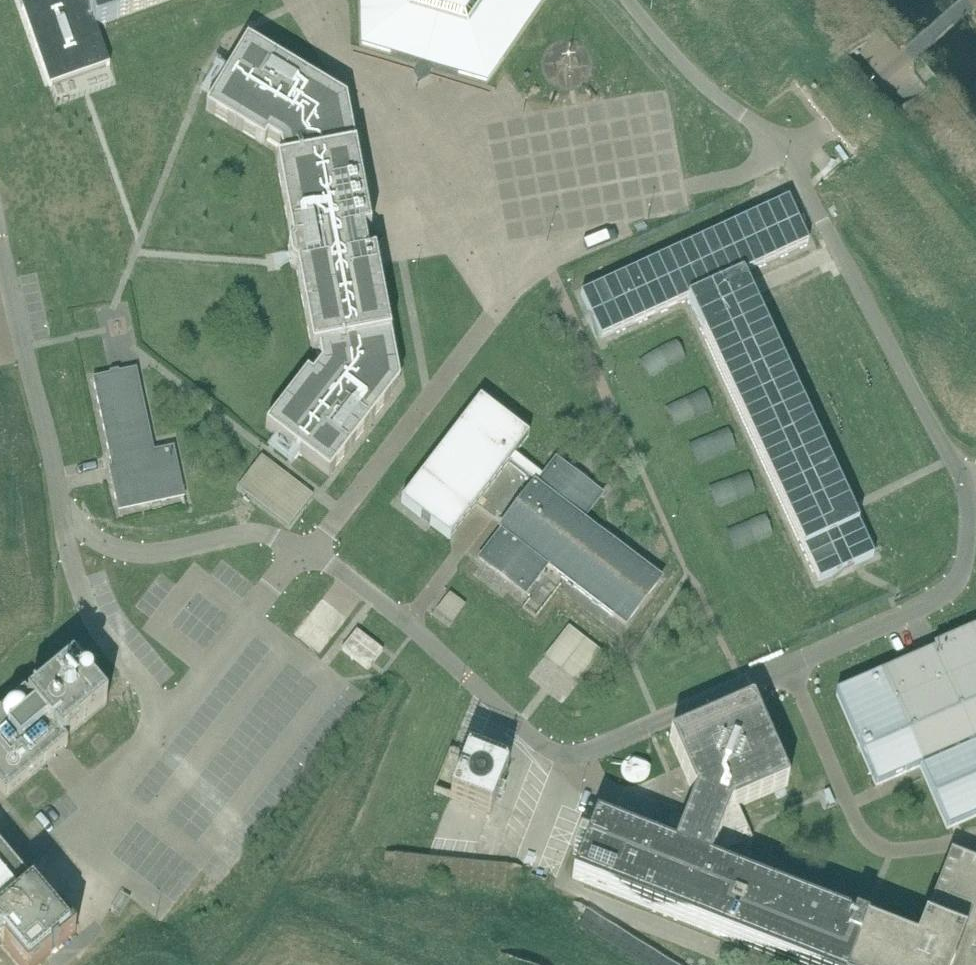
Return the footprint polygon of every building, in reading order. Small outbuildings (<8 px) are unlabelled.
[(105,0),(19,0),(43,68),(103,47),(96,27),(112,21),(105,0)] [(112,21),(173,0),(105,0),(112,21)] [(368,14),(362,15),(361,16),(362,46),(390,54),(391,53),(394,48),(454,71),(458,74),(487,82),(504,58),(505,56),(502,52),(536,0),(368,0),(368,14)] [(390,375),(397,374),(375,254),(383,242),(371,234),(348,114),(342,115),(332,102),(336,96),(247,43),(206,111),(264,146),(267,142),(279,149),(282,163),(276,164),(292,246),(288,251),(291,268),(297,271),(312,354),(317,353),(320,366),(311,378),(307,375),(266,429),(329,477),(392,395),(387,391),(390,375)] [(816,582),(871,558),(746,272),(812,243),(792,198),(584,291),(603,336),(691,297),(816,582)] [(183,498),(184,498),(173,449),(154,453),(136,371),(93,380),(112,468),(109,469),(109,470),(112,470),(114,480),(111,480),(118,512),(119,511),(119,510),(182,496),(183,498)] [(509,464),(535,485),(537,486),(543,478),(515,456),(528,439),(480,402),(401,503),(421,519),(421,518),(430,525),(430,526),(449,541),(509,464)] [(537,486),(535,485),(518,506),(499,531),(501,532),(479,561),(525,597),(548,567),(625,627),(661,581),(583,521),(602,497),(556,461),(543,478),(537,486)] [(508,471),(496,486),(511,498),(514,500),(525,486),(526,485),(508,471)] [(466,607),(450,595),(436,613),(452,625),(466,607)] [(357,631),(342,651),(356,662),(368,671),(371,667),(375,663),(383,652),(371,642),(357,631)] [(975,818),(975,631),(934,649),(936,652),(836,696),(876,787),(920,768),(947,830),(975,818)] [(63,742),(107,705),(73,665),(29,702),(24,696),(0,717),(0,794),(5,800),(45,766),(41,761),(63,742)] [(744,844),(748,843),(734,810),(748,804),(750,808),(758,805),(756,801),(788,787),(752,704),(669,740),(693,796),(695,796),(684,824),(682,825),(681,823),(679,822),(677,822),(675,822),(673,823),(672,825),(672,827),(672,829),(673,831),(675,832),(677,832),(679,832),(680,834),(674,851),(595,820),(572,879),(791,964),(975,964),(975,865),(951,855),(915,945),(867,926),(866,927),(866,926),(709,865),(713,856),(715,857),(744,844)] [(491,815),(501,790),(507,775),(466,758),(450,799),(491,815)] [(60,917),(53,923),(44,913),(50,909),(49,908),(44,912),(0,860),(0,936),(7,944),(3,947),(19,964),(40,964),(75,935),(76,935),(76,934),(61,917),(60,917)]
